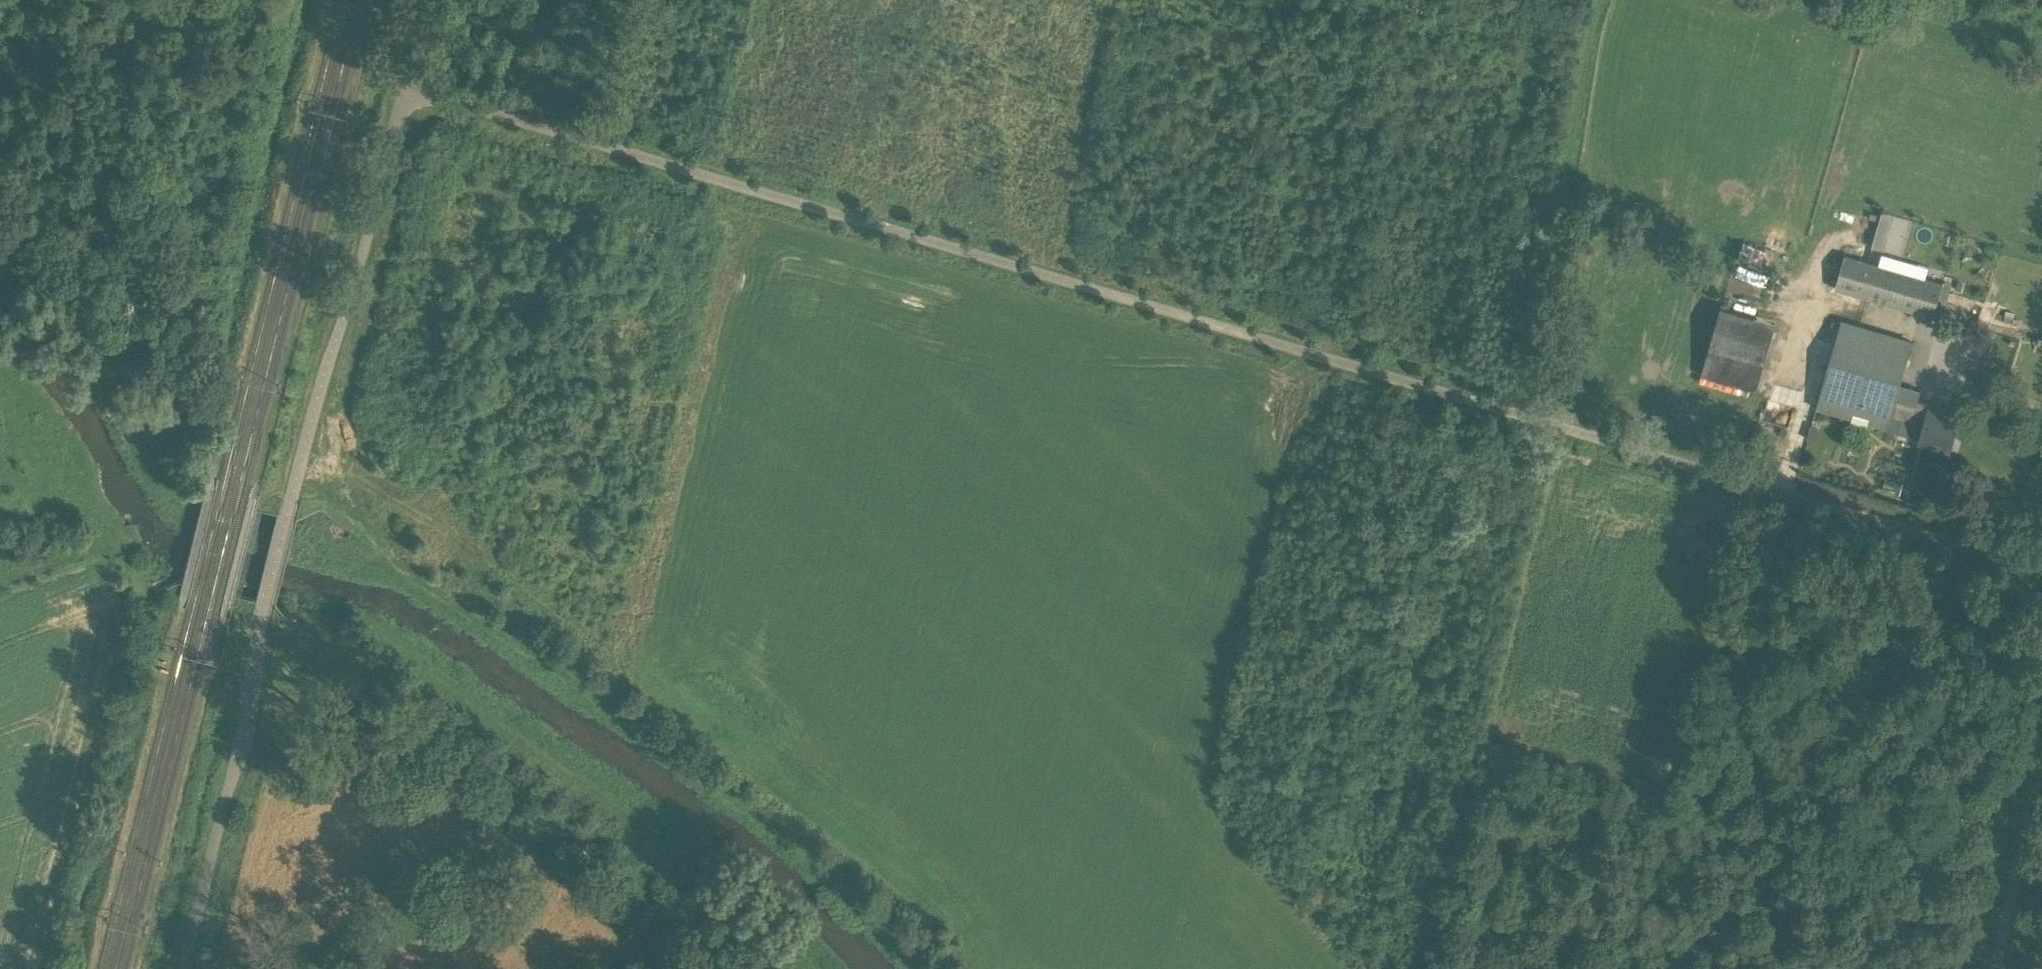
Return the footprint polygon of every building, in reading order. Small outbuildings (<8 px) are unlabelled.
[(1902,257),(1913,219),(1879,210),(1869,247),(1902,257)] [(1838,283),(1937,311),(1946,276),(1848,249),(1838,283)] [(1756,392),(1775,322),(1722,308),(1704,378),(1756,392)] [(1923,426),(1919,442),(1950,450),(1957,425),(1943,421),(1946,409),(1916,401),(1916,404),(1895,398),(1911,340),(1842,321),(1818,409),(1886,428),(1888,424),(1890,424),(1890,422),(1888,422),(1890,417),(1907,422),(1906,424),(1909,425),(1909,422),(1923,426)]
